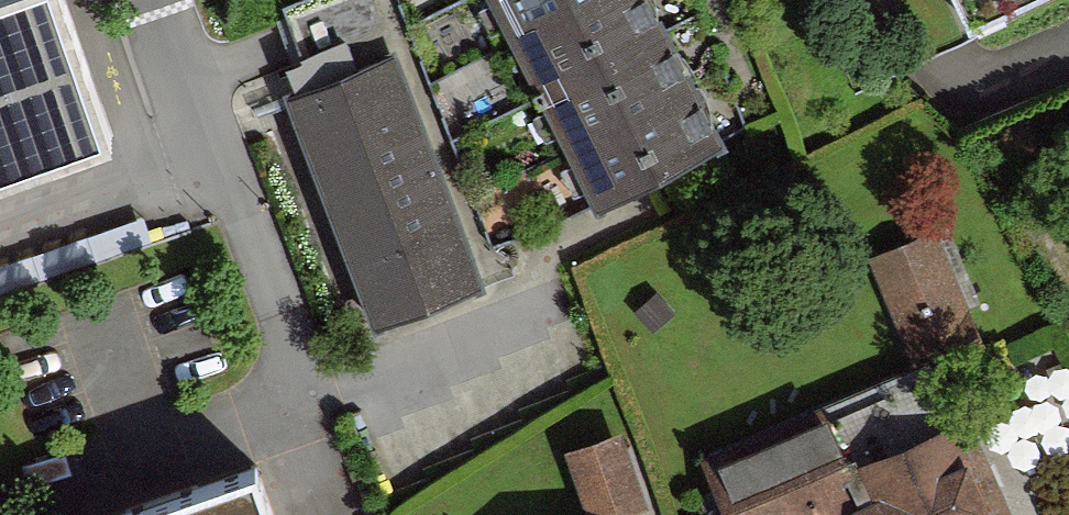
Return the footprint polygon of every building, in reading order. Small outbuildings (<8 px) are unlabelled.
[(108,140),(58,0),(0,0),(0,178),(108,140)] [(513,39),(589,0),(493,0),(513,39)] [(540,93),(669,28),(655,0),(589,0),(513,39),(540,93)] [(971,21),(1015,0),(961,0),(971,21)] [(540,93),(568,147),(697,82),(669,28),(540,93)] [(399,52),(290,92),(377,323),(486,282),(399,52)] [(568,147),(595,201),(724,136),(697,82),(568,147)] [(980,336),(935,230),(869,258),(914,363),(980,336)] [(853,467),(830,411),(707,462),(730,514),(1002,514),(962,421),(853,467)] [(569,452),(592,514),(628,514),(650,507),(622,433),(569,452)] [(108,514),(278,514),(258,460),(108,514)]
